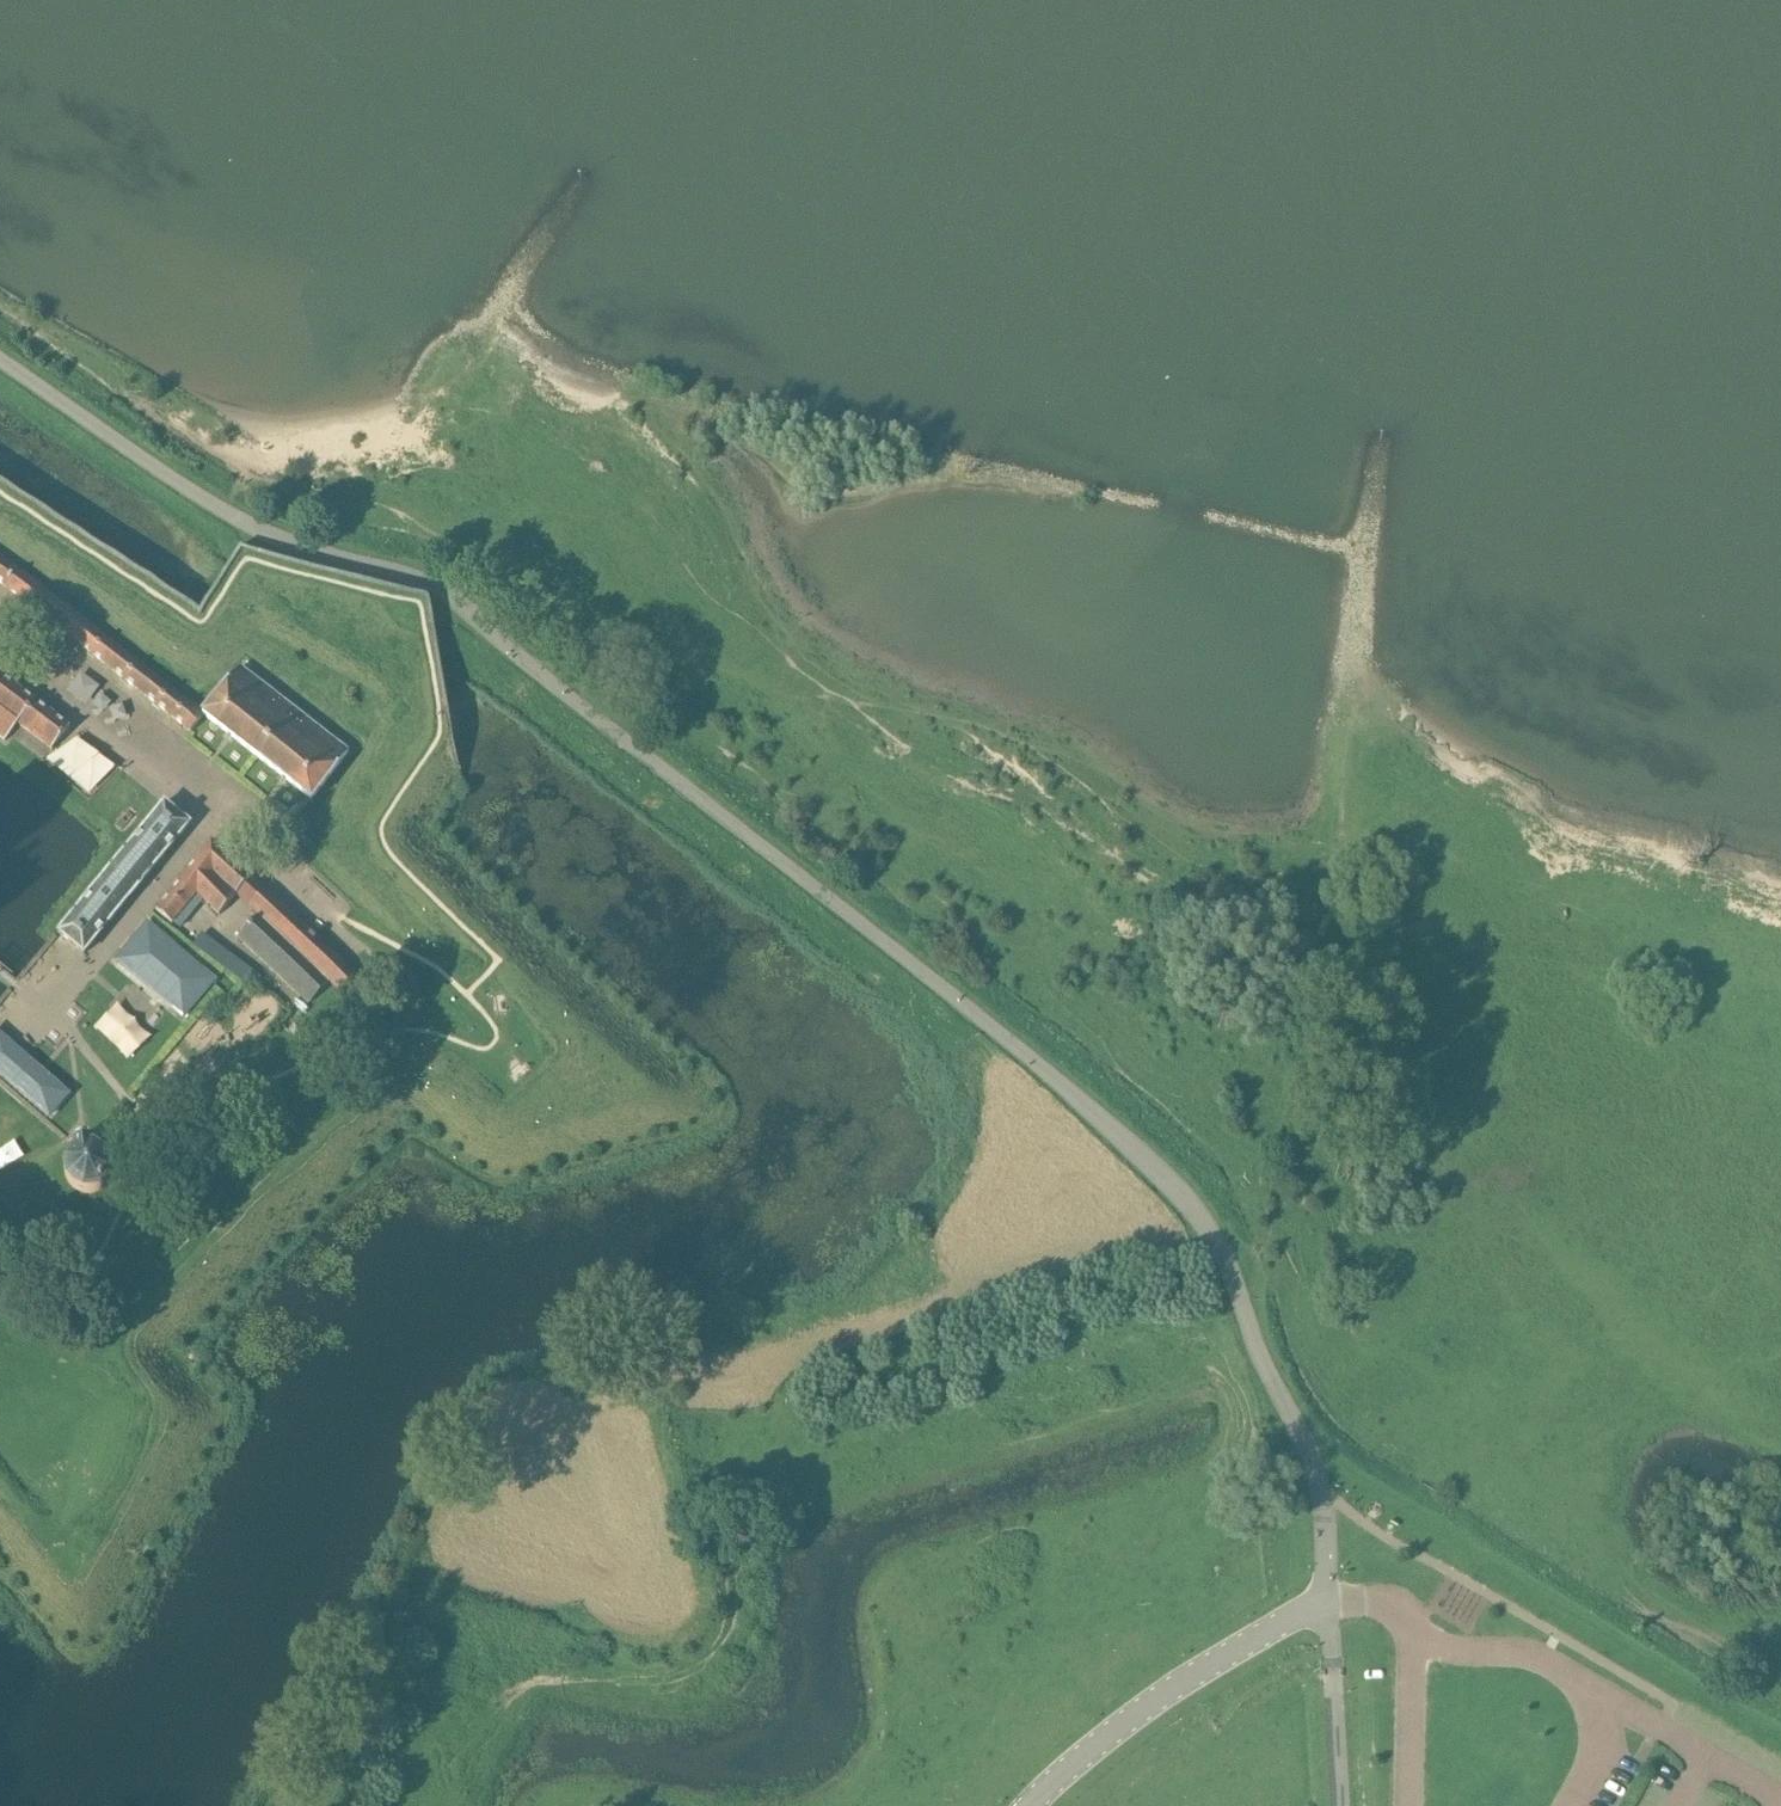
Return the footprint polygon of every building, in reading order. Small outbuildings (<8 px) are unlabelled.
[(192,730),(200,722),(198,720),(202,715),(53,596),(17,568),(0,556),(0,585),(6,589),(192,730)] [(202,715),(198,720),(200,722),(253,763),(305,804),(310,808),(338,771),(335,768),(348,752),(242,670),(230,684),(228,683),(202,715)] [(86,705),(100,686),(81,672),(67,692),(86,705)] [(51,750),(70,726),(0,673),(0,740),(5,744),(17,726),(51,750)] [(82,960),(189,825),(164,805),(55,938),(82,960)] [(155,911),(173,926),(197,898),(219,916),(231,903),(252,878),(212,844),(155,911)] [(252,878),(231,903),(249,919),(238,930),(312,1002),(344,969),(257,885),(252,878)] [(117,961),(185,1018),(214,982),(147,926),(117,961)] [(26,1059),(0,1036),(0,1074),(48,1116),(67,1095),(26,1059)] [(62,1193),(78,1204),(97,1202),(109,1185),(105,1166),(90,1155),(88,1148),(69,1152),(70,1159),(60,1174),(62,1193)]
